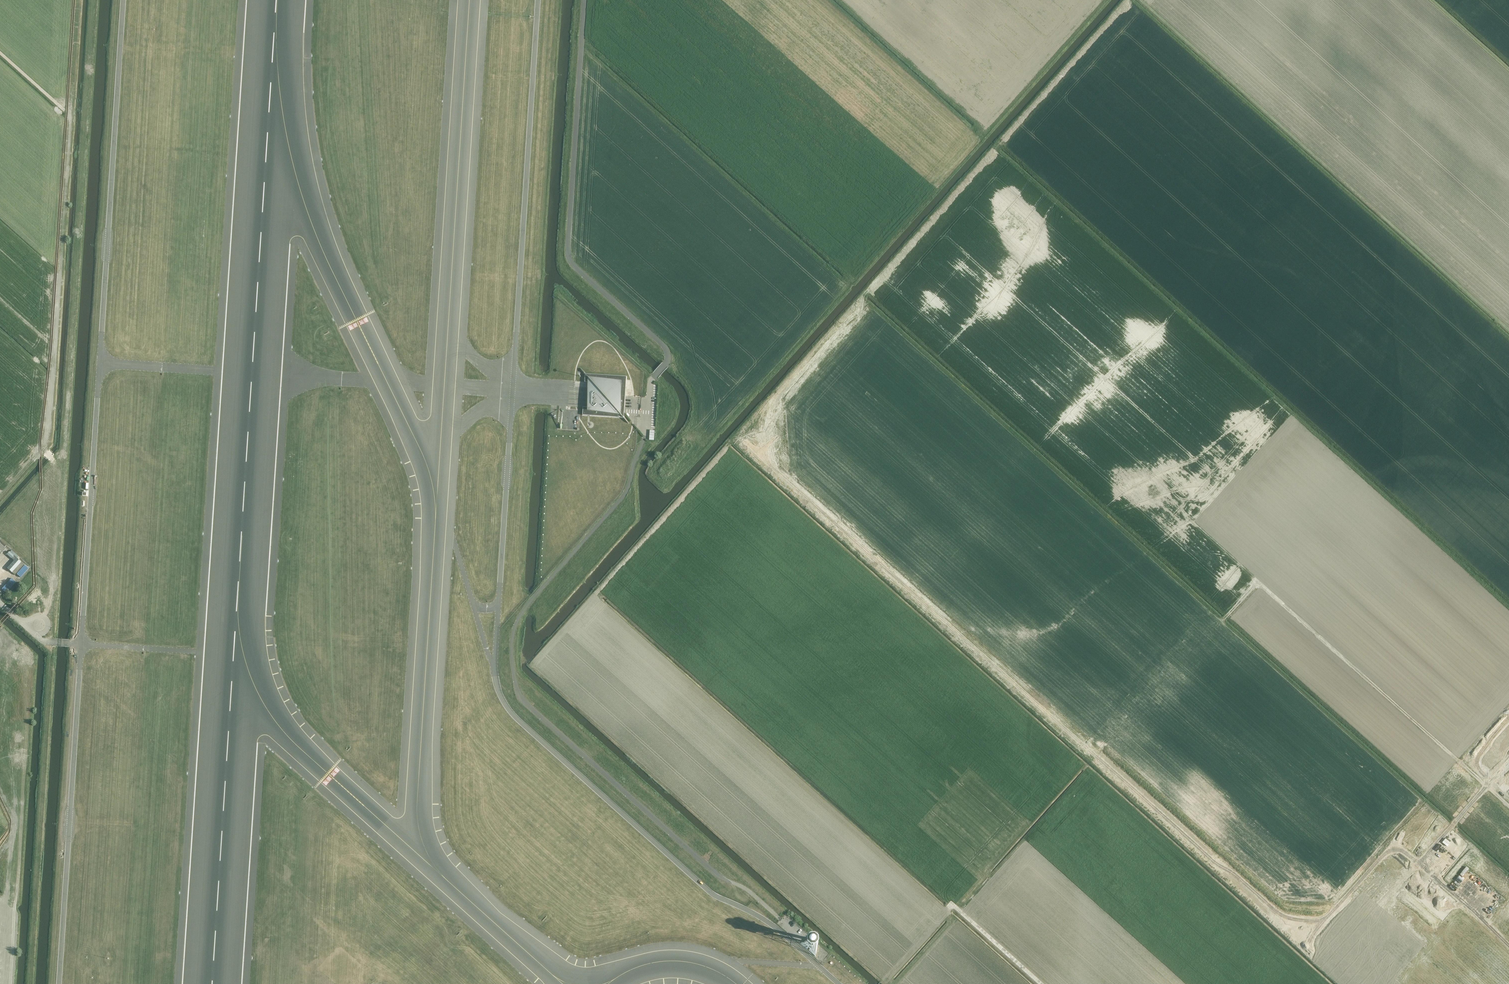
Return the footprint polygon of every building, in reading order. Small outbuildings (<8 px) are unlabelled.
[(626,377),(586,374),(580,368),(585,375),(585,381),(585,382),(590,382),(588,407),(582,407),(582,416),(623,418),(629,424),(629,423),(624,417),(625,413),(624,412),(624,410),(625,396),(633,396),(633,391),(632,387),(631,383),(631,380),(626,380),(626,377)] [(7,555),(14,561),(8,568),(15,575),(24,565),(17,558),(19,557),(12,550),(10,552),(9,551),(7,555)] [(10,589),(15,583),(10,579),(5,585),(10,589)] [(808,951),(815,957),(817,951),(817,943),(818,943),(819,942),(821,941),(823,939),(823,934),(818,930),(813,931),(810,935),(810,938),(800,943),(807,949),(810,946),(811,947),(808,951)]
